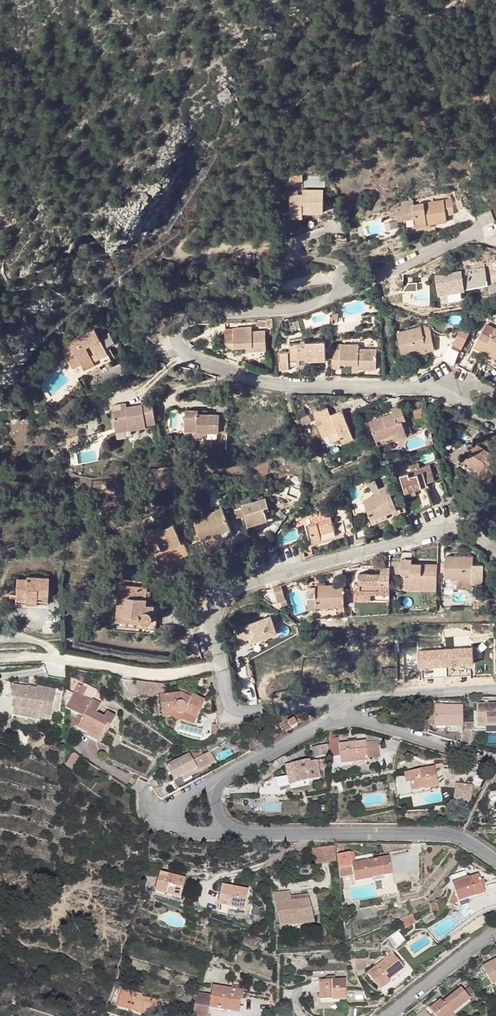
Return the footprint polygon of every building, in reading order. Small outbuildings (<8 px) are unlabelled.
[(324,190),(303,190),(303,194),(290,194),(290,212),(303,212),(323,212),(324,190)] [(488,211),(478,215),(482,224),(492,220),(495,223),(495,197),(494,198),(490,202),(489,206),(488,211)] [(452,199),(413,205),(415,218),(416,227),(431,225),(447,222),(446,215),(454,213),(452,199)] [(415,218),(413,205),(403,207),(405,220),(415,218)] [(487,268),(466,269),(467,288),(488,286),(487,268)] [(462,271),(435,272),(437,299),(464,298),(462,271)] [(424,326),(421,327),(397,333),(402,354),(415,351),(426,348),(427,352),(435,349),(430,328),(428,327),(426,326),(424,326)] [(265,331),(252,331),(251,327),(225,329),(227,349),(235,349),(234,348),(247,347),(247,351),(254,351),(267,350),(265,331)] [(461,328),(452,344),(461,349),(469,333),(461,328)] [(62,349),(77,378),(89,372),(100,366),(111,360),(94,329),(70,342),(71,345),(62,349)] [(482,333),(475,346),(484,351),(485,347),(495,353),(495,330),(495,329),(493,332),(491,338),(483,334),(482,333)] [(493,332),(485,329),(483,334),(491,338),(493,332)] [(305,343),(289,344),(290,352),(279,352),(280,369),(289,368),(289,366),(289,358),(300,358),(306,358),(306,361),(326,360),(325,341),(305,342),(305,343)] [(376,351),(358,350),(358,346),(340,345),(340,350),(332,350),(331,369),(340,369),(340,365),(352,365),(358,365),(358,370),(376,370),(376,351)] [(460,351),(448,345),(442,359),(454,364),(460,351)] [(485,347),(484,351),(483,351),(495,358),(495,353),(485,347)] [(243,353),(233,350),(229,360),(239,364),(243,353)] [(478,360),(460,351),(454,364),(471,372),(478,360)] [(101,369),(100,366),(89,372),(90,375),(101,369)] [(142,405),(127,408),(120,409),(112,410),(115,429),(129,427),(129,430),(146,427),(146,425),(156,423),(152,399),(141,401),(142,405)] [(425,415),(421,400),(414,402),(416,406),(412,407),(415,418),(425,415)] [(406,419),(401,405),(392,408),(393,412),(394,412),(398,422),(402,420),(406,419)] [(352,434),(342,410),(330,415),(327,408),(313,414),(315,418),(315,419),(316,421),(322,419),(323,422),(318,425),(322,436),(338,431),(341,438),(352,434)] [(220,415),(198,414),(198,411),(185,411),(185,431),(219,431),(219,419),(220,415)] [(398,422),(394,412),(393,412),(369,422),(378,445),(379,445),(379,446),(407,434),(402,420),(398,422)] [(311,420),(309,415),(300,419),(303,425),(311,421),(311,420)] [(227,432),(228,419),(219,419),(219,431),(227,432)] [(354,438),(352,434),(341,438),(343,442),(354,438)] [(476,444),(466,461),(464,460),(461,466),(474,474),(477,469),(492,478),(495,471),(495,468),(494,466),(495,463),(495,457),(476,444)] [(434,480),(430,465),(420,468),(418,463),(409,466),(411,472),(412,475),(410,476),(409,472),(400,475),(407,496),(428,488),(427,483),(434,480)] [(492,478),(477,469),(474,474),(473,474),(488,484),(492,478)] [(379,489),(373,475),(364,479),(366,486),(368,485),(375,495),(380,493),(378,489),(379,489)] [(397,509),(387,485),(379,489),(378,489),(380,493),(375,495),(363,499),(371,520),(387,513),(397,509)] [(431,504),(427,490),(419,493),(424,507),(431,504)] [(252,502),(251,498),(247,497),(240,499),(242,505),(252,502)] [(266,511),(264,507),(268,506),(266,498),(252,502),(242,505),(243,509),(245,516),(248,526),(268,520),(266,511)] [(230,528),(222,508),(193,520),(201,540),(230,528)] [(243,509),(234,511),(236,518),(245,516),(243,509)] [(336,535),(329,511),(319,514),(319,515),(321,521),(314,523),(308,525),(314,545),(336,538),(336,535)] [(389,517),(387,513),(371,520),(372,523),(389,517)] [(321,521),(319,515),(312,517),(314,523),(321,521)] [(354,531),(351,519),(342,521),(345,532),(346,535),(346,537),(355,534),(354,531)] [(491,526),(485,520),(479,526),(484,532),(491,526)] [(179,535),(174,524),(155,533),(153,529),(143,534),(147,544),(157,539),(162,550),(155,553),(162,568),(171,564),(167,556),(178,551),(181,556),(189,553),(184,542),(183,542),(182,542),(180,543),(177,536),(179,535)] [(232,532),(230,528),(218,533),(220,538),(232,532)] [(367,541),(363,528),(354,531),(355,534),(358,544),(367,541)] [(267,544),(258,539),(255,544),(261,555),(267,544)] [(181,556),(178,551),(167,556),(171,564),(182,559),(181,556)] [(473,578),(473,556),(445,556),(445,562),(442,562),(441,571),(445,571),(445,577),(473,578)] [(230,560),(227,557),(215,566),(217,569),(230,560)] [(215,566),(210,560),(200,569),(208,579),(219,571),(217,569),(215,566)] [(438,564),(412,563),(411,564),(407,564),(407,567),(402,567),(402,574),(405,574),(405,583),(422,583),(437,584),(438,564)] [(381,573),(359,573),(358,583),(355,583),(354,600),(389,601),(390,567),(381,567),(381,573)] [(49,578),(26,576),(26,579),(17,578),(16,595),(25,596),(25,600),(37,600),(36,604),(47,605),(49,578)] [(473,580),(445,579),(445,588),(472,588),(473,580)] [(147,590),(147,587),(120,585),(117,616),(127,617),(127,614),(140,615),(140,620),(142,622),(145,624),(147,624),(150,623),(151,622),(153,620),(154,604),(150,604),(146,604),(147,590)] [(286,599),(281,585),(269,588),(270,592),(274,590),(278,601),(280,600),(286,599)] [(343,585),(316,585),(316,587),(309,587),(308,597),(308,608),(313,608),(313,609),(317,609),(316,606),(344,605),(343,589),(343,585)] [(270,613),(235,627),(243,646),(277,632),(270,613)] [(140,615),(127,614),(127,617),(117,616),(116,621),(144,623),(142,622),(140,620),(140,615)] [(415,649),(416,666),(473,664),(472,646),(415,649)] [(181,692),(165,694),(164,685),(136,681),(138,696),(159,694),(159,697),(161,713),(174,711),(175,712),(176,714),(178,715),(180,716),(182,715),(184,715),(186,714),(197,719),(205,701),(192,695),(193,693),(181,687),(181,692)] [(97,690),(84,683),(82,686),(87,689),(83,697),(91,701),(92,699),(97,690)] [(101,704),(92,699),(91,701),(83,697),(87,689),(82,686),(78,684),(74,693),(66,690),(65,707),(83,717),(77,728),(88,734),(99,740),(103,733),(104,730),(107,732),(115,716),(107,712),(104,718),(96,713),(101,704)] [(30,689),(13,685),(11,697),(16,698),(15,709),(40,714),(40,715),(51,717),(55,691),(37,687),(36,690),(30,689)] [(476,703),(477,725),(486,725),(495,725),(495,703),(476,703)] [(463,705),(435,705),(435,706),(429,706),(428,716),(428,726),(435,726),(447,726),(462,726),(463,726),(463,705)] [(40,714),(15,709),(14,716),(39,720),(40,718),(40,715),(40,714)] [(176,714),(175,712),(174,711),(161,713),(162,718),(172,717),(175,720),(182,721),(182,720),(194,725),(197,719),(186,714),(184,715),(182,715),(180,716),(178,715),(176,714)] [(282,725),(286,731),(297,725),(294,719),(282,725)] [(474,723),(464,724),(465,730),(463,730),(462,744),(470,746),(472,731),(474,730),(474,723)] [(180,733),(190,734),(191,725),(181,724),(180,733)] [(486,725),(486,733),(493,733),(495,733),(495,725),(486,725)] [(339,744),(329,745),(329,759),(340,758),(341,764),(368,761),(366,741),(339,744)] [(323,756),(322,749),(313,751),(314,757),(323,756)] [(202,752),(190,755),(166,767),(174,781),(181,777),(197,768),(198,770),(210,764),(205,754),(203,755),(202,752)] [(79,757),(73,753),(66,765),(72,768),(79,757)] [(309,762),(309,760),(289,764),(290,769),(293,769),(294,773),(296,784),(309,782),(320,780),(316,761),(309,762)] [(434,767),(404,773),(406,783),(409,782),(411,792),(438,786),(434,767)] [(198,770),(197,768),(181,777),(184,781),(199,772),(198,770)] [(171,794),(164,782),(153,789),(157,796),(160,799),(161,799),(164,798),(171,794)] [(470,802),(472,784),(455,782),(453,800),(470,802)] [(335,845),(312,848),(313,864),(336,861),(335,845)] [(337,854),(339,878),(354,875),(355,882),(373,878),(392,874),(389,856),(355,862),(352,863),(351,859),(354,859),(353,852),(337,854)] [(466,871),(452,875),(454,880),(467,876),(466,871)] [(185,878),(160,872),(155,892),(181,898),(185,878)] [(485,893),(479,874),(452,883),(455,892),(458,901),(458,902),(485,893)] [(248,890),(222,885),(218,904),(245,909),(248,890)] [(291,896),(290,892),(272,894),(279,927),(315,923),(309,899),(291,901),(291,896)] [(458,901),(455,892),(452,894),(449,903),(450,904),(458,901)] [(375,906),(354,911),(356,917),(376,913),(375,906)] [(436,918),(432,913),(422,919),(425,925),(436,918)] [(416,923),(412,914),(398,920),(402,929),(416,923)] [(267,928),(260,926),(258,933),(265,936),(267,928)] [(404,940),(398,932),(390,938),(388,939),(381,945),(381,949),(387,958),(367,974),(380,990),(389,983),(388,981),(404,968),(393,954),(394,947),(404,940)] [(212,959),(203,956),(201,967),(209,968),(212,959)] [(482,967),(492,985),(495,983),(495,959),(482,967)] [(327,980),(318,980),(319,1000),(347,1000),(346,979),(335,980),(327,980)] [(242,990),(212,986),(211,995),(209,1007),(217,1008),(217,1009),(231,1011),(231,1010),(239,1011),(240,1006),(242,990)] [(442,1002),(440,1000),(429,1009),(435,1015),(454,1015),(452,1014),(470,999),(461,988),(442,1002)] [(142,994),(124,989),(122,995),(121,995),(118,1006),(141,1013),(143,1007),(155,1011),(155,1008),(158,1009),(158,1007),(156,1007),(158,1000),(142,996),(142,994)] [(197,993),(192,1015),(208,1015),(209,1007),(211,995),(197,993)] [(173,1013),(175,1003),(168,1001),(166,1011),(173,1013)] [(239,1011),(231,1010),(231,1011),(230,1013),(242,1015),(242,1010),(243,1006),(240,1006),(239,1011)] [(143,1007),(141,1013),(152,1015),(153,1015),(155,1011),(143,1007)]
